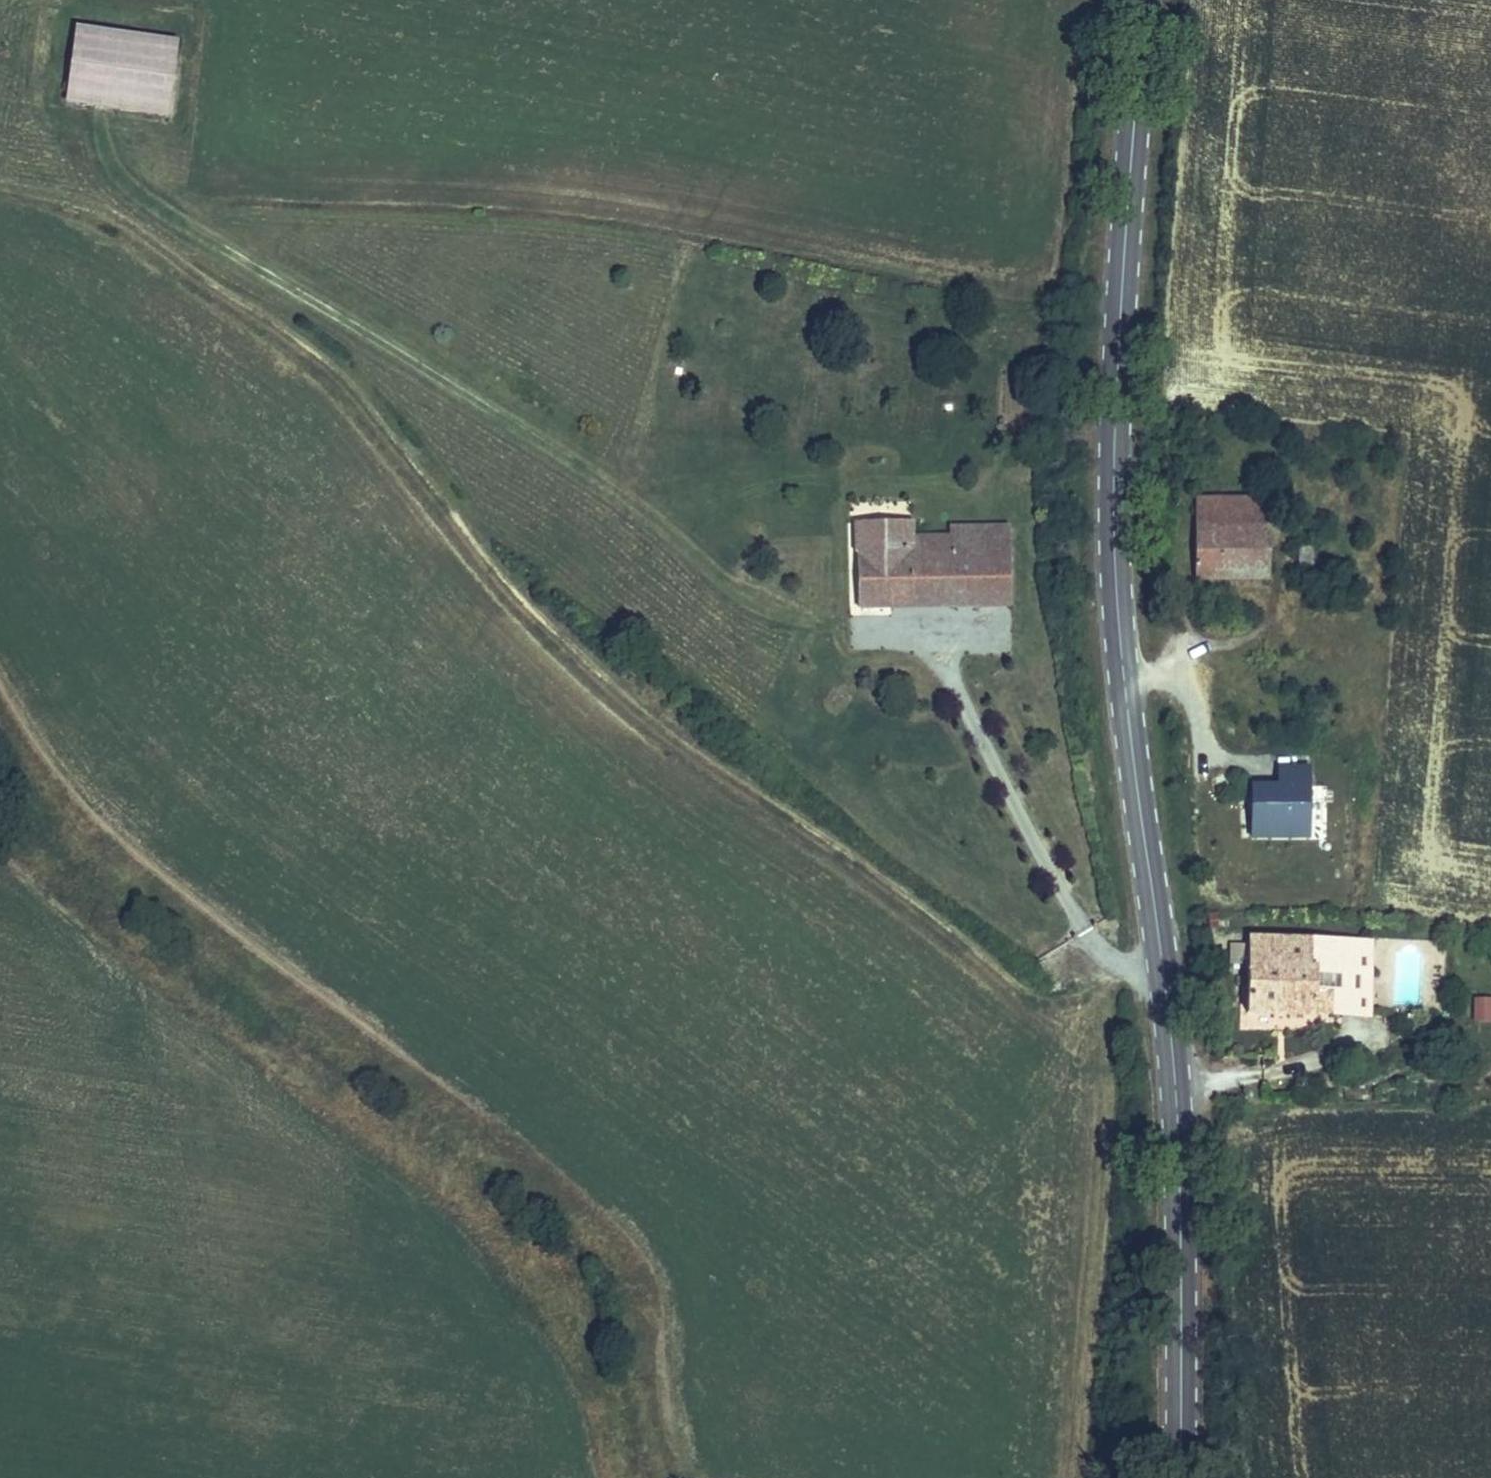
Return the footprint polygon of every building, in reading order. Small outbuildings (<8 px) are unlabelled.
[(174,46),(77,33),(68,108),(165,120),(174,46)] [(1191,496),(1191,521),(1258,523),(1258,497),(1191,496)] [(1192,574),(1259,573),(1258,523),(1191,521),(1192,574)] [(911,525),(855,524),(855,610),(888,610),(888,595),(947,595),(948,538),(911,538),(911,525)] [(1006,538),(948,538),(947,595),(1006,594),(1006,538)] [(1311,541),(1295,541),(1296,562),(1311,563),(1311,541)] [(1276,784),(1245,782),(1243,813),(1272,815),(1276,784)] [(1246,1012),(1321,1015),(1318,986),(1314,980),(1321,974),(1326,978),(1335,968),(1336,942),(1247,938),(1246,1012)] [(1356,944),(1336,942),(1335,968),(1326,978),(1321,974),(1314,980),(1318,986),(1321,1015),(1367,1018),(1370,975),(1355,974),(1356,944)] [(1355,974),(1370,975),(1370,966),(1377,966),(1377,956),(1371,956),(1371,943),(1356,944),(1355,974)] [(1490,1021),(1490,996),(1469,997),(1470,1022),(1490,1021)]
